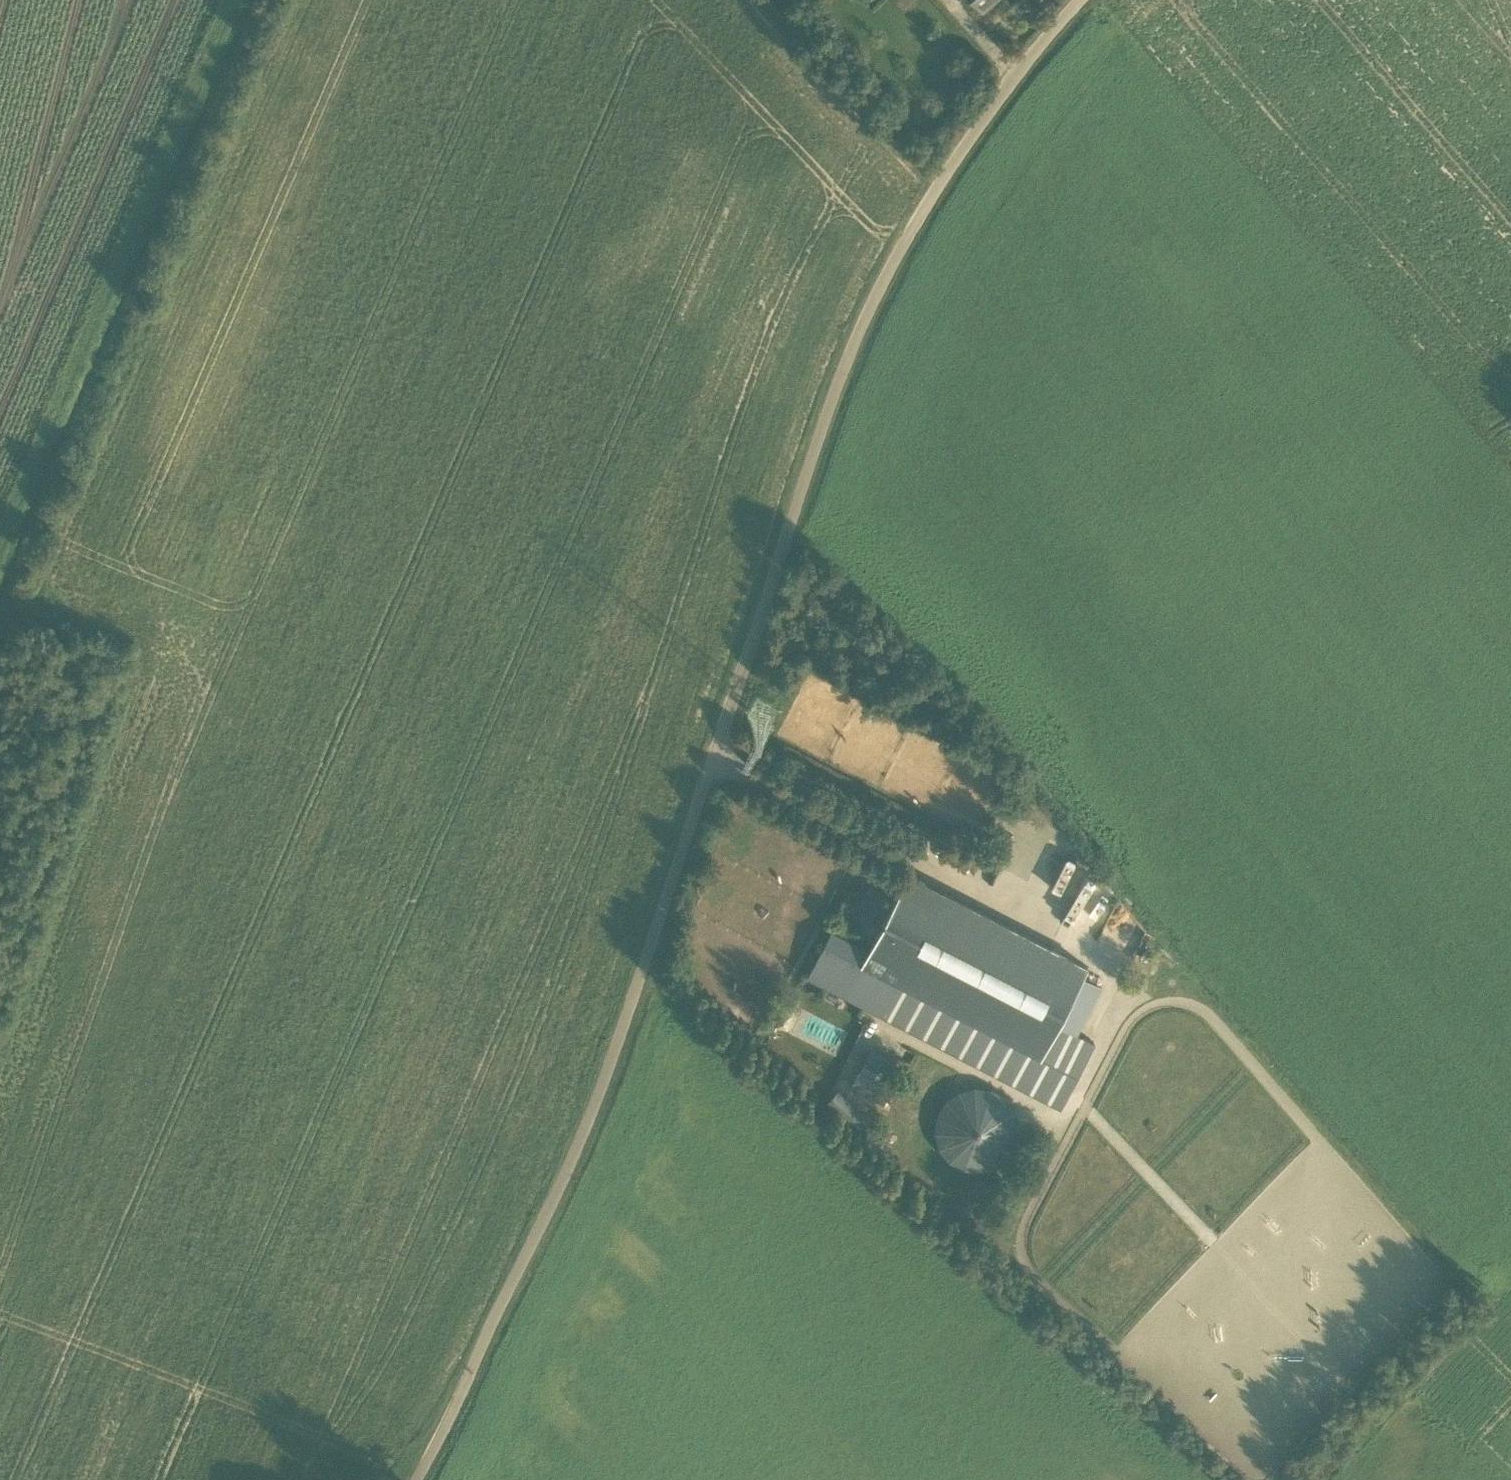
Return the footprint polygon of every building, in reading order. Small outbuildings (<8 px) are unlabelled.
[(983,9),(994,0),(975,0),(983,9)] [(1095,1043),(1077,1033),(1057,1023),(1082,974),(1086,966),(909,874),(863,963),(845,953),(851,941),(833,931),(809,977),(1062,1109),(1095,1043)] [(875,1063),(883,1068),(890,1057),(874,1047),(861,1068),(869,1073),(875,1063)] [(991,1176),(1023,1109),(958,1079),(926,1146),(991,1176)]
